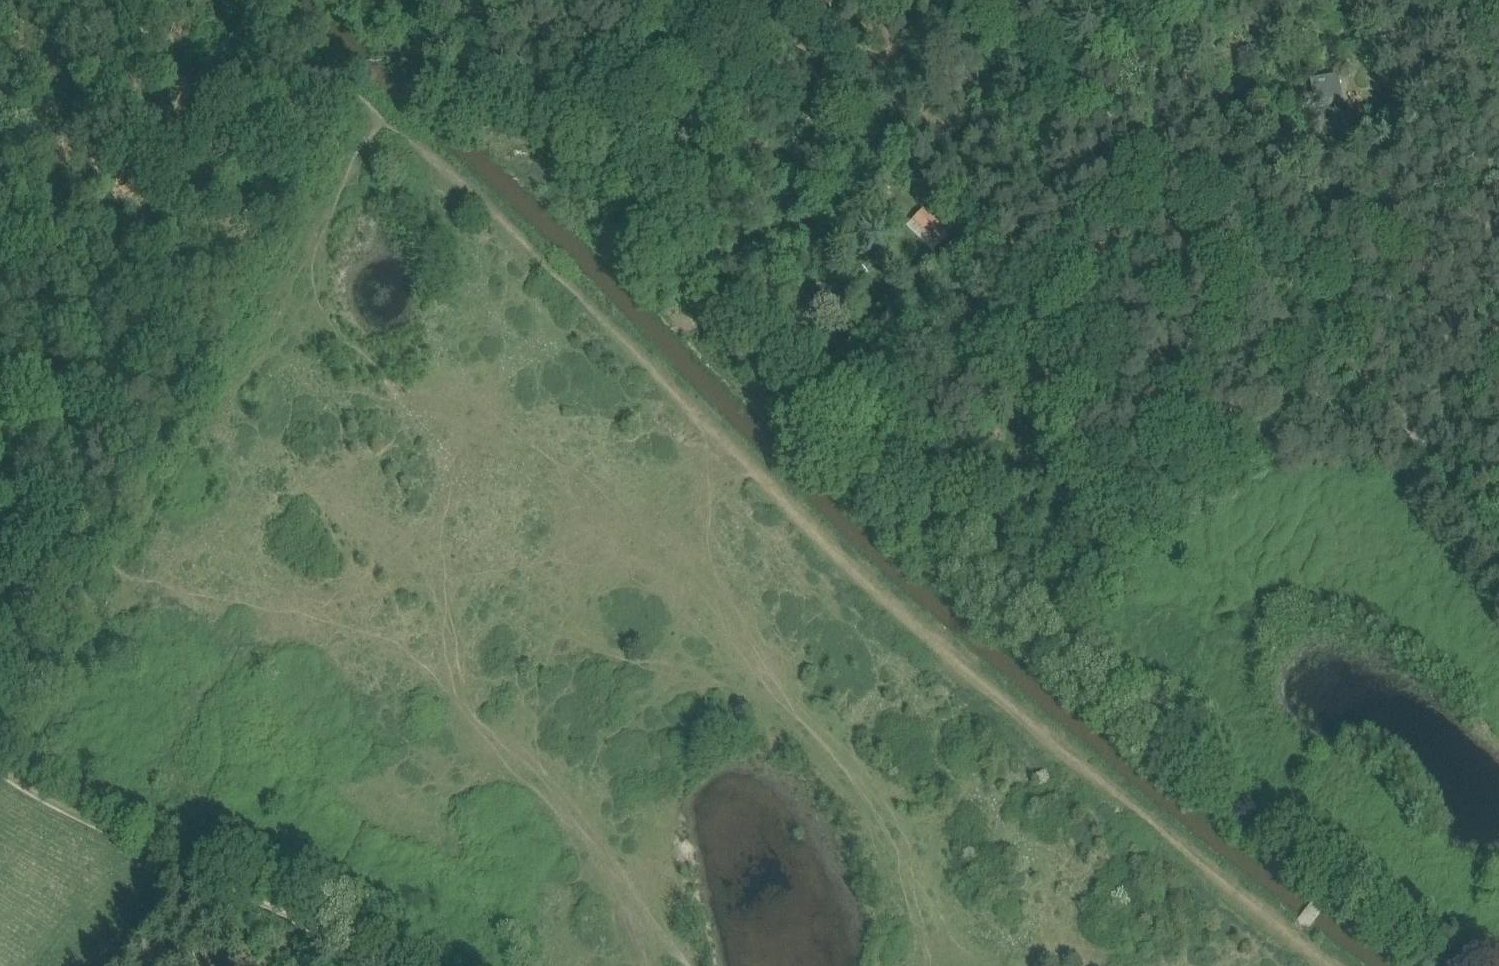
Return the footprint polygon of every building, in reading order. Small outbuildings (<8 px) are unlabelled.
[(821,75),(833,79),(837,65),(826,61),(821,75)] [(1430,70),(1431,80),(1443,78),(1442,68),(1430,70)] [(1337,77),(1313,81),(1317,105),(1341,100),(1337,77)] [(939,241),(947,233),(944,231),(951,224),(942,215),(935,222),(933,220),(936,216),(935,215),(931,219),(923,211),(915,219),(939,241)]
